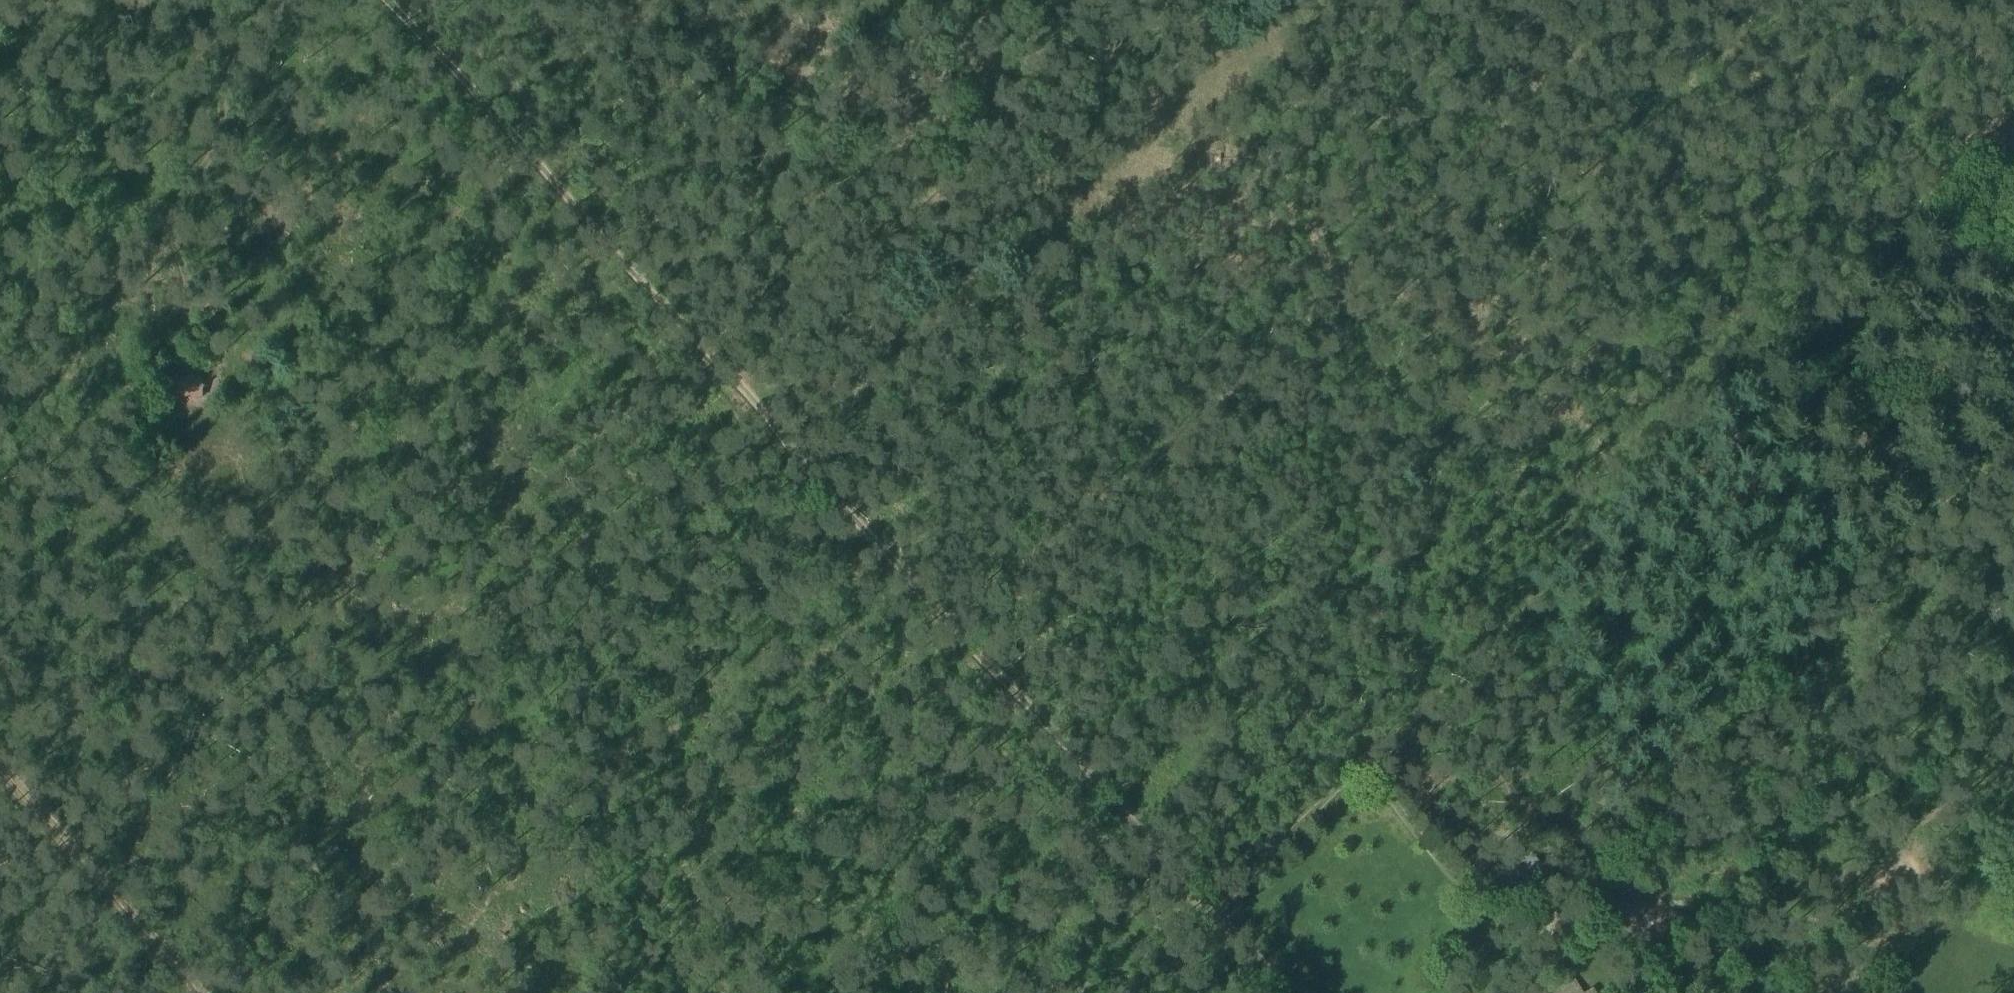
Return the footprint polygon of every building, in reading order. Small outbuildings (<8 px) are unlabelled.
[(193,378),(223,377),(223,364),(192,366),(193,378)] [(164,388),(171,388),(171,399),(204,400),(203,380),(175,379),(165,380),(164,388)] [(1555,992),(1583,992),(1575,981),(1574,980),(1555,992)]
